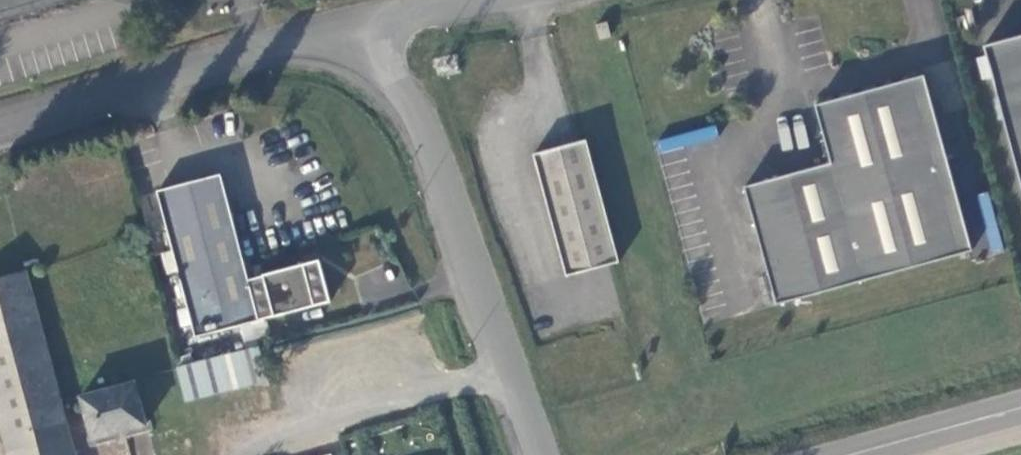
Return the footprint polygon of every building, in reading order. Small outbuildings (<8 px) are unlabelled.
[(75,0),(0,0),(0,23),(75,0)] [(986,52),(1020,176),(1020,42),(986,52)] [(928,129),(937,126),(925,84),(916,87),(928,129)] [(949,165),(937,126),(928,129),(916,87),(841,108),(819,114),(836,174),(750,198),(780,305),(783,314),(963,263),(938,169),(949,165)] [(614,269),(583,147),(528,161),(562,282),(614,269)] [(976,259),(949,165),(938,169),(963,263),(976,259)] [(220,174),(156,191),(195,337),(258,320),(248,279),(220,174)] [(318,259),(248,279),(258,320),(330,301),(318,259)] [(56,393),(24,272),(0,278),(0,405),(56,393)] [(255,346),(177,368),(186,400),(266,379),(255,346)] [(133,384),(83,395),(93,437),(144,425),(133,384)] [(56,393),(0,405),(0,427),(7,454),(73,454),(56,393)]
